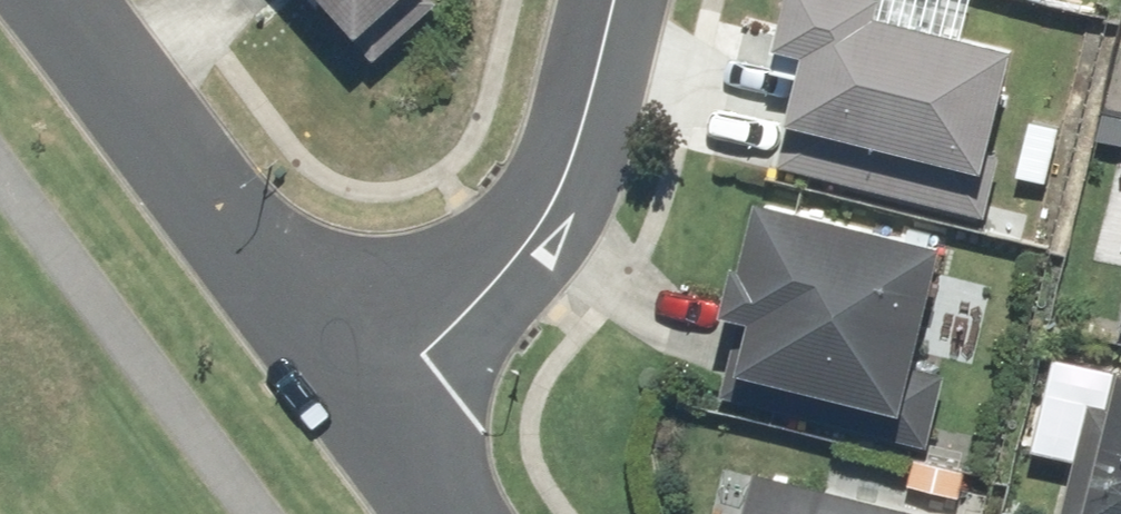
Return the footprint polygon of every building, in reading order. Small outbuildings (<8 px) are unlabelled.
[(348,46),(401,0),(308,0),(348,46)] [(855,0),(777,0),(765,44),(794,52),(763,164),(973,221),(996,139),(982,136),(1004,55),(866,17),(869,4),(855,0)] [(947,251),(761,206),(746,202),(716,323),(736,327),(716,406),(923,456),(958,312),(933,306),(947,251)] [(1101,339),(1120,344),(1120,262),(1101,339)] [(1111,372),(1099,400),(1065,392),(1049,454),(1076,461),(1062,513),(1120,513),(1120,374),(1111,372)] [(749,476),(740,513),(904,513),(749,476)]
